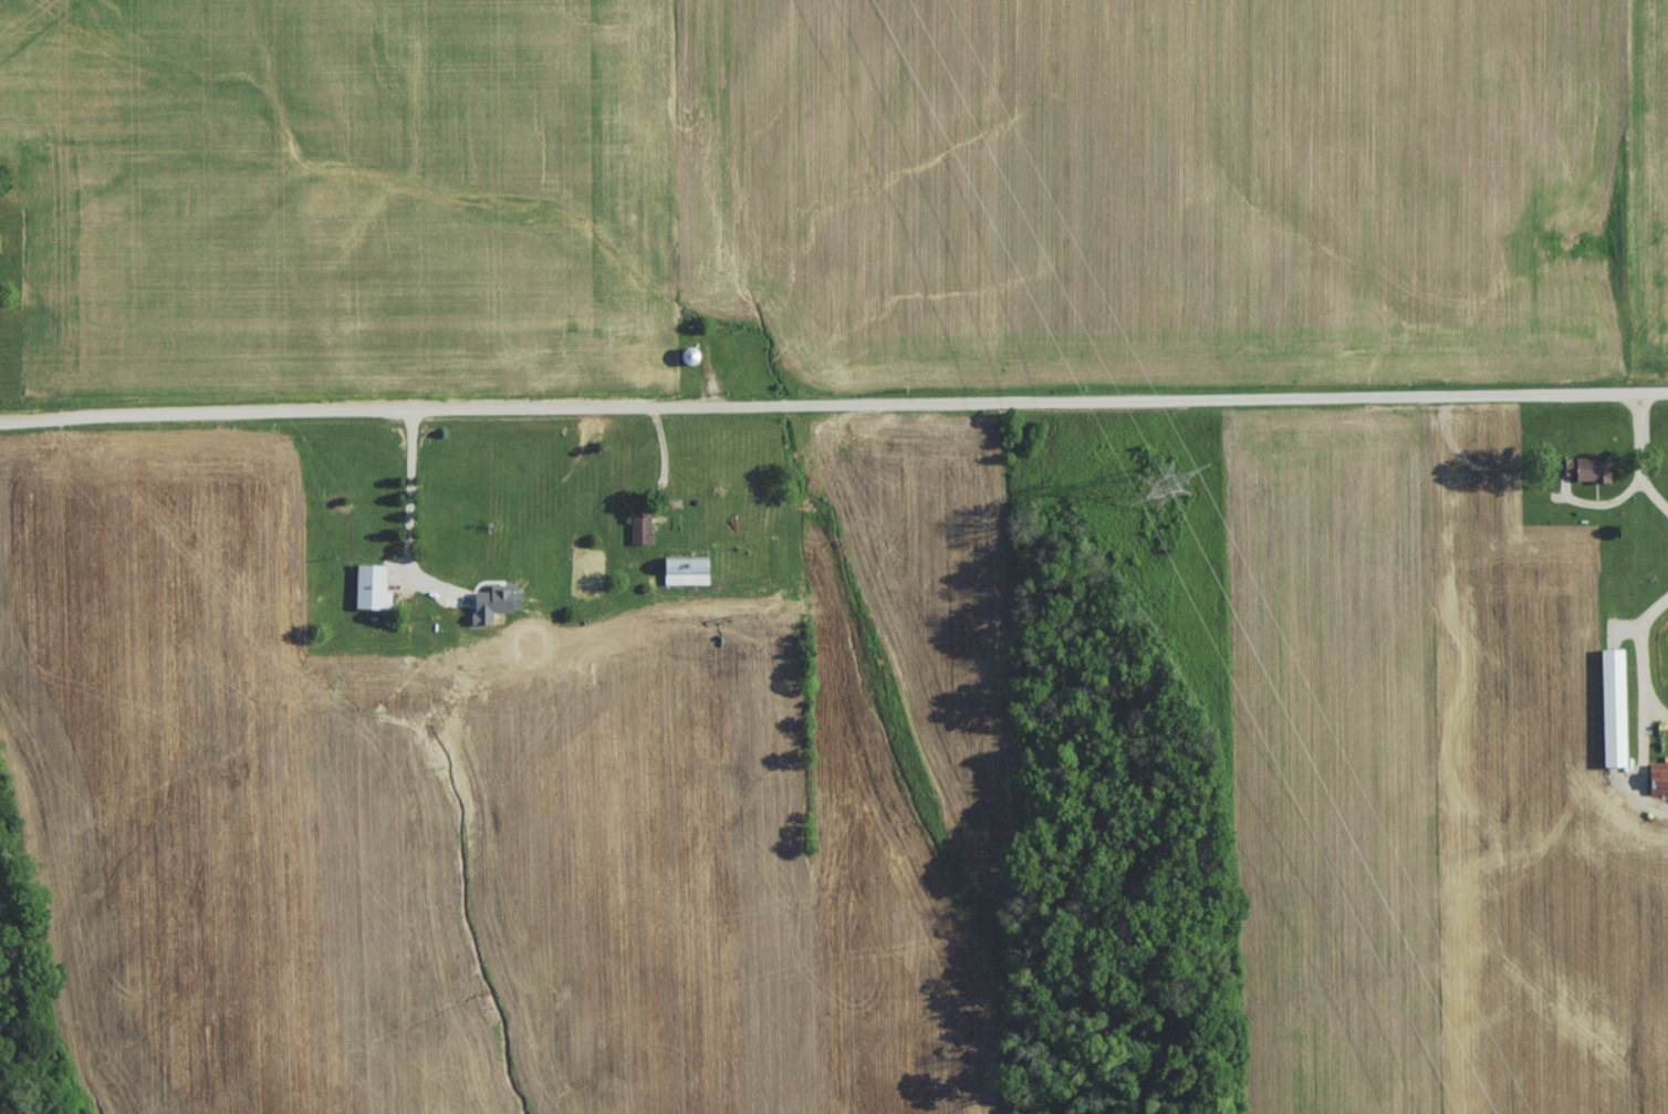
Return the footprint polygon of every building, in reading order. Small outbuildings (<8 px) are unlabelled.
[(679,364),(692,372),(700,359),(686,350),(679,364)] [(1576,487),(1613,487),(1613,463),(1576,463),(1576,487)] [(652,519),(631,519),(631,550),(652,550),(652,519)] [(711,590),(711,563),(663,563),(663,590),(711,590)] [(357,614),(388,614),(388,571),(357,571),(357,614)] [(1625,655),(1600,655),(1603,773),(1628,772),(1625,655)] [(1648,768),(1648,800),(1667,800),(1667,768),(1648,768)]
